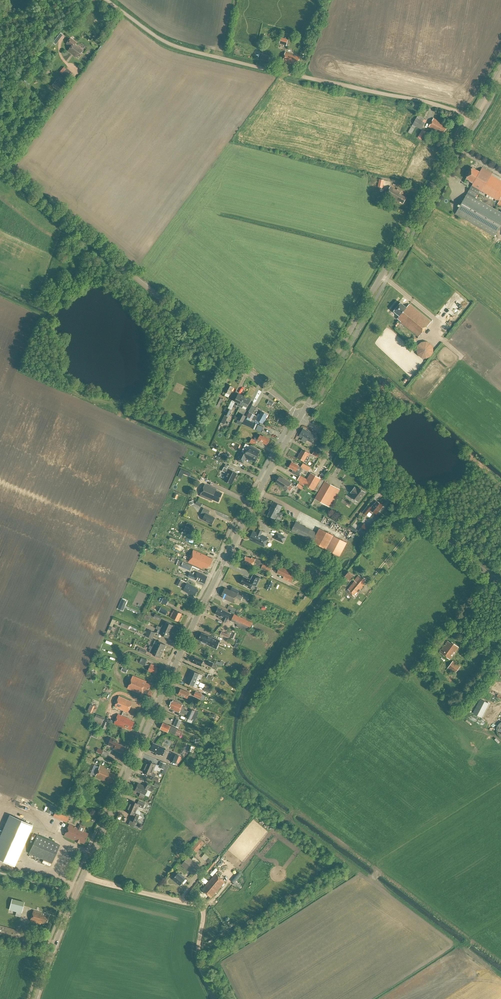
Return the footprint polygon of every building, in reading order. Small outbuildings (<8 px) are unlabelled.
[(281,37),(279,44),(285,46),(287,39),(281,37)] [(79,58),(83,52),(75,45),(76,43),(70,39),(66,44),(70,48),(67,51),(77,58),(78,57),(79,58)] [(297,66),(300,57),(286,53),(282,64),(285,65),(286,63),(290,65),(291,64),(297,66)] [(72,73),(71,72),(67,69),(66,69),(64,67),(59,72),(62,74),(62,75),(66,78),(67,77),(69,78),(72,73)] [(63,82),(58,78),(52,86),(56,90),(63,82)] [(424,119),(418,115),(416,119),(408,133),(411,135),(416,127),(421,130),(426,121),(424,120),(424,119)] [(444,133),(446,129),(445,128),(446,127),(442,125),(443,124),(434,119),(429,128),(441,135),(442,133),(444,133)] [(426,132),(422,130),(418,138),(422,140),(426,132)] [(482,168),(479,173),(472,169),(466,179),(470,181),(470,182),(473,184),(456,215),(495,238),(500,228),(500,213),(476,198),(480,191),(499,202),(498,205),(500,206),(500,201),(499,200),(500,197),(500,179),(482,168)] [(403,204),(407,198),(400,194),(401,193),(390,187),(386,195),(396,201),(397,201),(400,203),(400,202),(403,204)] [(460,304),(465,299),(461,295),(452,303),(455,306),(459,302),(460,304)] [(400,322),(411,332),(419,338),(431,323),(409,305),(407,308),(401,304),(394,312),(400,317),(397,319),(401,322),(400,322)] [(421,342),(417,346),(416,350),(418,355),(422,358),(427,358),(431,356),(433,352),(433,347),(431,343),(426,341),(421,342)] [(228,384),(223,395),(225,396),(226,393),(230,395),(234,387),(228,384)] [(239,407),(244,396),(238,393),(234,401),(238,403),(236,406),(237,406),(239,407)] [(251,400),(244,396),(239,407),(242,409),(242,408),(243,406),(247,407),(247,408),(251,400)] [(228,417),(232,410),(231,410),(228,409),(221,423),(225,425),(228,417)] [(262,424),(267,414),(261,411),(259,415),(258,414),(257,417),(252,414),(249,412),(246,417),(254,421),(255,419),(262,424)] [(246,419),(243,424),(256,430),(258,425),(246,419)] [(303,429),(300,435),(299,437),(303,439),(302,441),(306,443),(307,441),(312,443),(316,435),(309,431),(308,432),(303,429)] [(267,445),(270,440),(263,436),(263,437),(257,433),(254,440),(252,439),(249,443),(254,445),(257,440),(267,445)] [(249,450),(247,449),(245,454),(241,452),(237,461),(243,463),(246,458),(250,461),(251,460),(255,462),(259,455),(258,454),(260,451),(259,451),(250,446),(249,450)] [(308,456),(310,454),(303,450),(297,459),(304,462),(307,464),(310,457),(308,456)] [(289,468),(293,471),(292,473),(299,477),(301,473),(300,473),(303,469),(292,463),(289,468)] [(234,468),(229,466),(226,464),(224,467),(222,472),(227,474),(224,481),(232,485),(237,474),(233,472),(234,468)] [(325,481),(321,479),(321,478),(311,473),(307,480),(300,476),(298,480),(300,482),(299,484),(303,487),(304,485),(314,490),(318,492),(315,499),(329,507),(340,489),(325,481)] [(293,488),(290,486),(292,484),(282,478),(282,479),(279,477),(275,483),(278,485),(287,491),(288,490),(291,491),(293,488)] [(219,502),(222,494),(216,491),(217,490),(205,485),(200,496),(212,501),(213,500),(219,502)] [(351,497),(358,502),(365,492),(359,487),(357,489),(355,487),(351,491),(354,493),(351,497)] [(377,514),(383,506),(377,501),(373,507),(372,507),(371,508),(368,505),(363,513),(367,515),(369,512),(372,514),(374,512),(377,514)] [(270,511),(268,516),(275,520),(277,516),(281,519),(283,514),(279,512),(282,507),(274,502),(269,511),(270,511)] [(210,511),(204,508),(201,515),(204,516),(202,520),(212,525),(215,518),(209,515),(210,511)] [(347,543),(320,528),(317,533),(296,522),(291,531),(340,557),(347,543)] [(370,528),(364,524),(360,529),(366,533),(370,528)] [(253,540),(252,541),(265,547),(269,538),(261,535),(263,532),(258,530),(256,533),(253,532),(250,539),(253,540)] [(188,534),(185,540),(193,544),(196,537),(188,534)] [(213,559),(208,558),(207,557),(207,556),(194,550),(188,563),(202,569),(203,567),(207,568),(208,565),(210,566),(213,559)] [(272,567),(261,563),(262,560),(256,558),(256,559),(252,558),(252,559),(246,557),(245,559),(244,560),(244,562),(244,563),(243,563),(249,565),(248,566),(253,568),(253,566),(259,568),(260,566),(262,568),(262,569),(270,572),(272,567)] [(179,560),(176,565),(191,571),(192,568),(193,566),(179,560)] [(295,573),(280,567),(280,566),(277,565),(274,571),(277,572),(277,573),(284,576),(283,579),(291,582),(295,573)] [(205,584),(207,577),(197,573),(196,575),(190,573),(188,577),(205,584)] [(246,587),(251,589),(253,585),(256,586),(261,577),(254,574),(251,580),(243,577),(240,584),(246,587)] [(360,591),(367,583),(365,581),(366,580),(362,576),(361,577),(359,575),(354,581),(355,582),(348,590),(355,596),(358,592),(358,591),(359,590),(360,591)] [(195,596),(198,589),(187,583),(183,591),(194,596),(194,595),(195,596)] [(242,601),(244,596),(238,594),(240,590),(232,587),(231,591),(225,588),(222,596),(223,597),(223,598),(234,603),(236,599),(242,601)] [(225,611),(218,607),(215,614),(219,616),(218,617),(218,618),(219,618),(220,619),(221,619),(222,619),(222,618),(223,618),(222,621),(225,623),(227,620),(230,614),(225,611)] [(178,621),(182,614),(176,611),(175,613),(173,612),(170,618),(178,621)] [(252,623),(234,614),(231,621),(237,624),(236,626),(247,632),(252,623)] [(171,632),(174,626),(166,622),(165,626),(162,624),(161,627),(171,632)] [(168,638),(171,632),(161,627),(157,626),(156,629),(162,632),(161,635),(168,638)] [(202,643),(205,644),(206,644),(210,646),(214,638),(205,634),(205,635),(202,633),(199,640),(202,641),(202,642),(202,643)] [(459,648),(452,642),(451,644),(448,641),(439,653),(450,661),(453,657),(451,656),(453,652),(455,654),(456,652),(459,648)] [(154,644),(153,647),(163,652),(166,646),(158,642),(157,645),(154,644)] [(160,658),(163,652),(153,647),(150,646),(149,649),(150,649),(149,651),(150,653),(153,654),(153,655),(160,658)] [(136,662),(145,666),(147,660),(138,656),(136,662)] [(201,667),(203,661),(195,658),(193,663),(201,667)] [(207,665),(211,667),(211,668),(215,669),(217,665),(213,663),(209,661),(207,665)] [(453,661),(448,669),(455,674),(461,667),(453,661)] [(155,674),(157,669),(153,667),(154,666),(151,664),(148,671),(155,674)] [(201,678),(202,675),(191,670),(188,677),(197,681),(198,676),(201,678)] [(148,692),(151,685),(146,683),(147,682),(133,676),(127,689),(141,695),(143,690),(148,692)] [(195,684),(197,681),(188,677),(185,683),(196,688),(198,685),(195,684)] [(187,699),(190,693),(181,690),(179,695),(187,699)] [(203,695),(196,692),(193,697),(200,700),(203,695)] [(128,713),(133,702),(119,697),(115,707),(128,713)] [(483,718),(491,703),(481,698),(474,713),(483,718)] [(187,715),(188,712),(185,710),(185,708),(184,708),(185,706),(183,705),(174,700),(173,703),(171,702),(169,706),(171,707),(170,708),(180,713),(180,712),(183,714),(183,713),(187,715)] [(187,721),(192,723),(193,721),(194,722),(196,718),(193,717),(195,711),(190,709),(186,718),(188,719),(187,721)] [(131,731),(134,723),(130,721),(130,720),(118,715),(114,724),(125,729),(125,728),(131,731)] [(104,720),(96,716),(92,724),(107,730),(109,723),(104,721),(104,720)] [(170,726),(163,724),(161,729),(165,731),(165,732),(166,732),(167,732),(168,732),(175,735),(178,729),(171,726),(171,727),(170,727),(170,726)] [(121,752),(124,746),(116,743),(117,741),(110,738),(107,745),(114,748),(114,749),(114,750),(116,751),(117,750),(121,752)] [(166,749),(153,743),(150,751),(154,752),(154,753),(157,754),(160,756),(160,755),(163,756),(166,749)] [(176,763),(176,762),(177,761),(179,761),(181,757),(179,756),(173,753),(169,761),(176,763)] [(148,761),(145,767),(154,771),(156,765),(148,761)] [(112,782),(115,775),(109,773),(110,771),(103,768),(104,767),(100,765),(95,777),(107,782),(108,781),(112,782)] [(154,771),(145,767),(143,772),(154,776),(156,777),(157,774),(153,773),(154,771)] [(151,792),(154,787),(148,784),(146,787),(138,784),(135,791),(140,793),(139,796),(144,798),(145,795),(147,790),(151,792)] [(136,810),(138,806),(143,808),(145,803),(138,801),(137,803),(130,800),(128,806),(136,810)] [(135,813),(136,810),(128,806),(125,812),(132,815),(130,820),(136,823),(139,815),(135,813)] [(33,825),(10,815),(0,836),(0,860),(14,866),(33,825)] [(84,827),(79,825),(77,829),(68,824),(63,836),(74,841),(74,840),(79,842),(83,844),(87,834),(82,832),(84,827)] [(29,853),(52,864),(60,845),(37,835),(29,853)] [(203,842),(200,839),(192,849),(195,851),(203,842)] [(194,876),(201,867),(188,857),(181,865),(194,876)] [(184,885),(187,881),(178,873),(172,880),(180,886),(181,884),(183,886),(184,885)] [(216,874),(202,890),(211,898),(225,882),(216,874)] [(12,899),(9,910),(22,913),(24,902),(12,899)] [(47,923),(49,915),(33,910),(30,921),(40,924),(41,923),(45,924),(45,922),(47,923)] [(17,930),(0,926),(0,935),(15,938),(17,930)]
